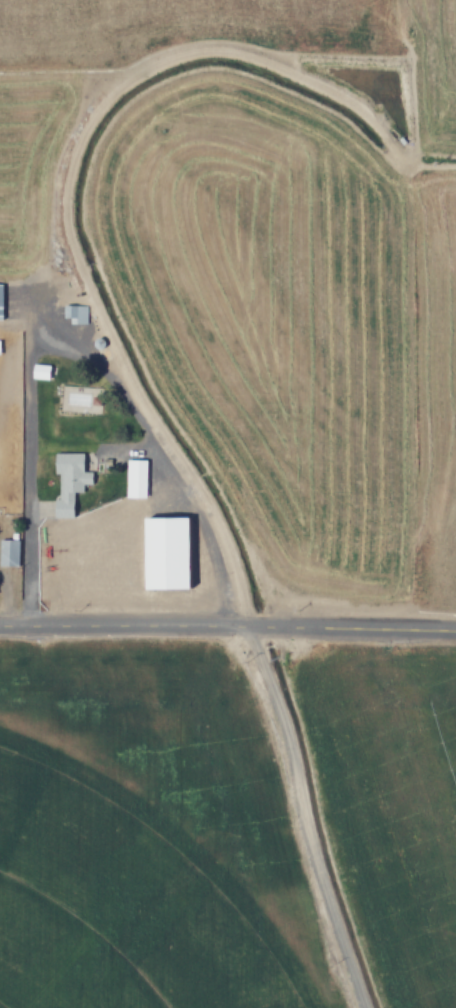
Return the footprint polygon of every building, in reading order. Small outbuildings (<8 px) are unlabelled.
[(86,323),(86,305),(66,305),(66,323),(86,323)] [(83,453),(54,452),(53,475),(56,475),(55,518),(78,519),(79,486),(92,487),(92,471),(83,471),(83,453)] [(146,459),(126,459),(126,497),(146,497),(146,459)] [(192,589),(190,517),(147,518),(148,590),(192,589)] [(18,539),(0,540),(0,565),(18,565),(18,539)]
